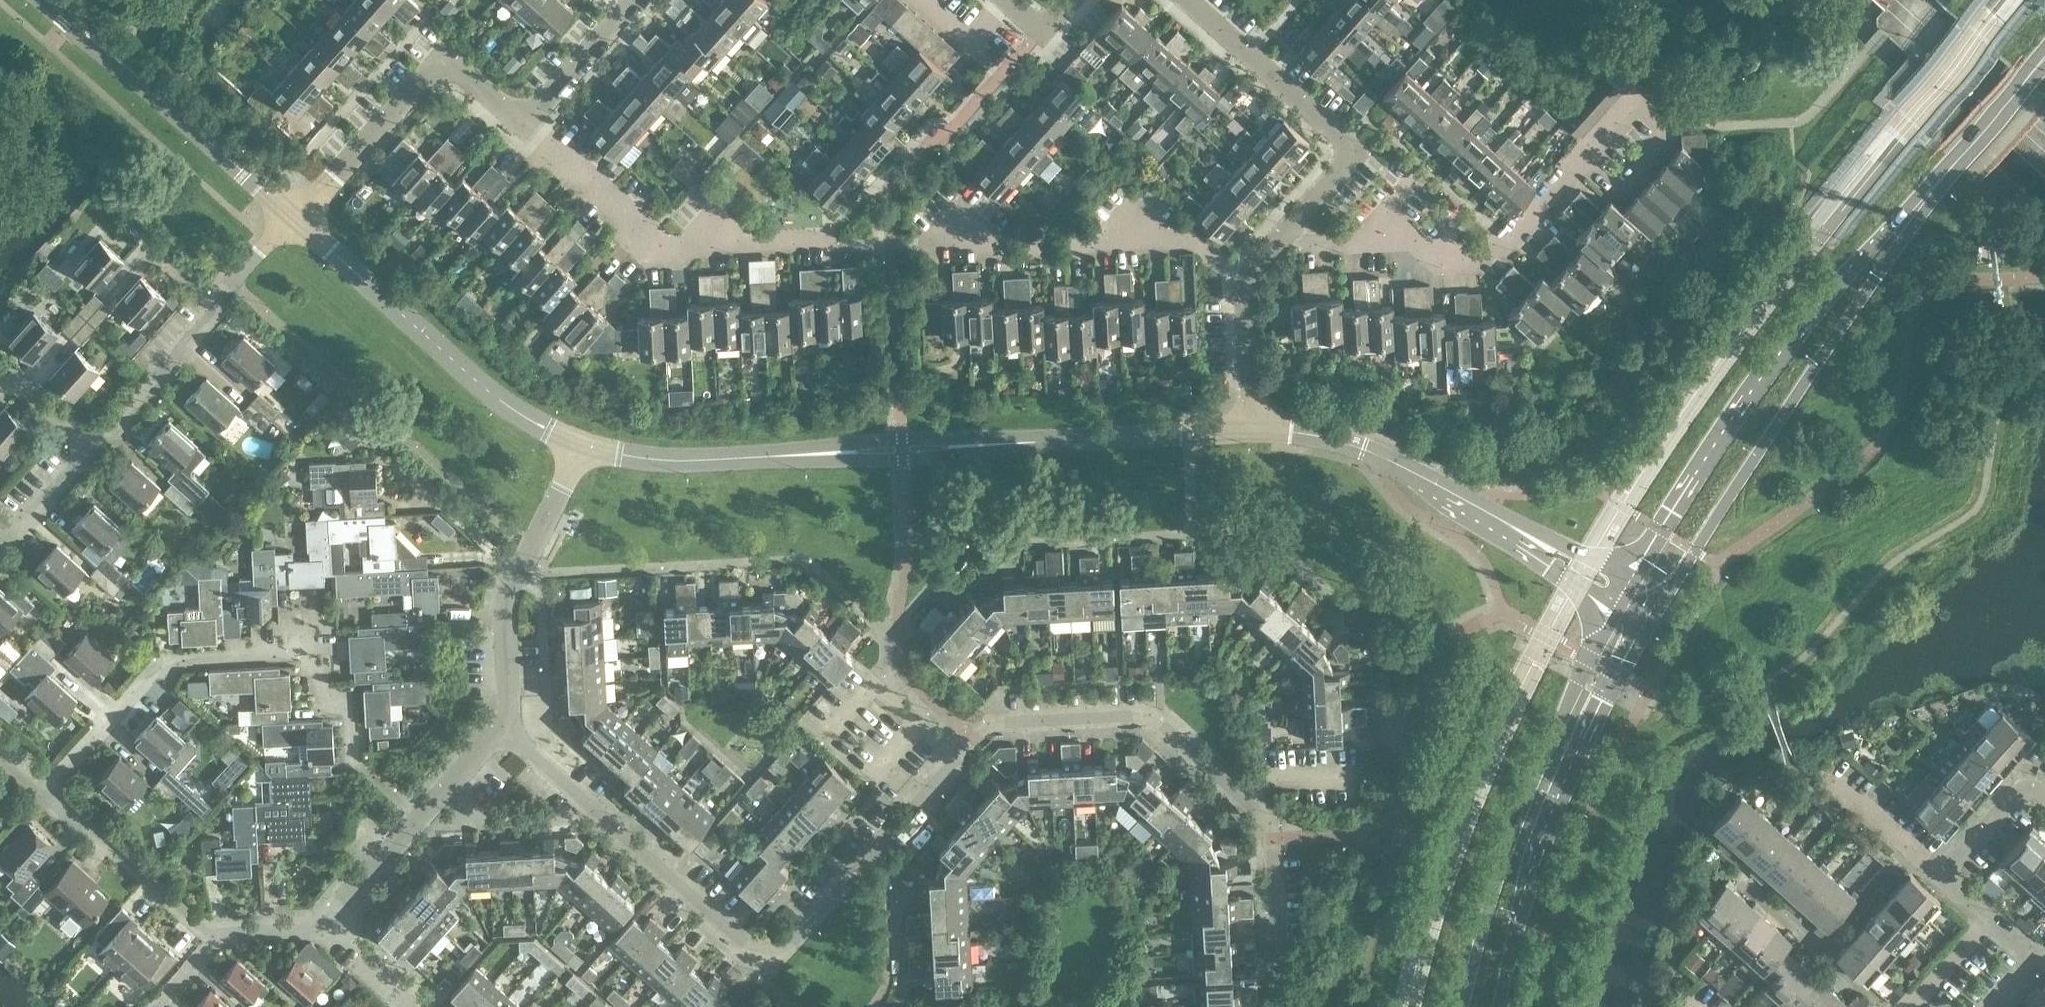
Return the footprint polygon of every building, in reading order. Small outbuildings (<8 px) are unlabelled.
[(344,11),(385,47),(391,39),(377,26),(384,18),(364,0),(354,0),(344,11)] [(384,18),(392,9),(407,22),(413,15),(397,0),(364,0),(384,18)] [(413,15),(420,7),(413,0),(397,0),(413,15)] [(518,6),(534,20),(552,0),(523,0),(518,6)] [(534,20),(551,35),(574,10),(565,2),(567,0),(552,0),(534,20)] [(713,11),(706,18),(691,5),(692,4),(688,0),(669,0),(684,13),(724,50),(738,34),(713,11)] [(733,0),(718,0),(720,2),(713,11),(738,34),(752,18),(733,0)] [(752,18),(767,1),(766,0),(733,0),(752,18)] [(873,6),(883,15),(896,0),(879,0),(873,6)] [(902,0),(896,0),(883,15),(892,22),(907,5),(902,0)] [(1336,0),(1331,0),(1329,2),(1336,9),(1326,20),(1367,56),(1376,64),(1382,58),(1373,50),(1374,48),(1359,35),(1366,27),(1336,0)] [(1369,0),(1336,0),(1366,27),(1374,19),(1389,32),(1390,30),(1398,37),(1403,31),(1369,0)] [(1403,31),(1409,24),(1401,18),(1403,16),(1388,3),(1391,0),(1369,0),(1403,31)] [(2036,8),(2041,12),(2044,7),(2044,0),(2042,0),(2036,8)] [(439,8),(449,17),(454,10),(445,1),(439,8)] [(1123,4),(1087,45),(1095,52),(1108,37),(1117,45),(1146,12),(1140,7),(1134,14),(1123,4)] [(916,13),(907,5),(892,22),(900,30),(916,13)] [(344,11),(330,27),(355,50),(363,41),(378,54),(385,47),(344,11)] [(1146,12),(1117,45),(1125,52),(1111,67),(1119,74),(1155,34),(1144,23),(1151,16),(1146,12)] [(724,50),(684,13),(677,21),(692,34),(685,42),(679,37),(678,37),(704,60),(709,65),(724,50)] [(925,21),(916,13),(900,30),(910,38),(925,21)] [(1422,44),(1443,21),(1434,13),(1413,35),(1422,44)] [(1367,56),(1326,20),(1316,31),(1309,24),(1304,29),(1338,59),(1345,51),(1360,64),(1367,56)] [(934,29),(925,21),(910,38),(918,46),(934,29)] [(330,27),(316,43),(356,79),(363,71),(348,58),(355,50),(330,27)] [(843,38),(850,44),(858,35),(851,29),(843,38)] [(927,55),(943,37),(934,29),(918,46),(920,48),(927,55)] [(1338,59),(1304,29),(1300,35),(1307,41),(1297,53),(1338,89),(1345,81),(1330,67),(1338,59)] [(704,60),(678,37),(671,45),(656,32),(649,40),(689,76),(704,60)] [(1148,73),(1178,40),(1173,36),(1166,43),(1155,34),(1119,74),(1135,88),(1148,73)] [(936,63),(952,45),(943,37),(927,55),(936,63)] [(843,38),(836,46),(842,52),(850,44),(843,38)] [(689,76),(649,40),(642,48),(657,61),(650,69),(675,92),(689,76)] [(1178,40),(1148,73),(1157,81),(1144,95),(1151,102),(1187,62),(1176,52),(1183,45),(1178,40)] [(826,45),(821,41),(817,46),(822,50),(826,45)] [(316,43),(301,59),(327,82),(334,73),(349,87),(356,79),(316,43)] [(897,43),(890,51),(930,87),(940,76),(947,83),(952,77),(945,70),(936,63),(927,55),(920,48),(912,56),(897,43)] [(936,63),(945,70),(961,53),(952,45),(936,63)] [(930,87),(890,51),(883,58),(898,72),(890,80),(923,110),(928,105),(920,98),(930,87)] [(1419,55),(1383,95),(1394,105),(1388,113),(1393,118),(1423,85),(1414,77),(1427,62),(1419,55)] [(301,59),(287,75),(327,111),(334,104),(319,90),(327,82),(301,59)] [(1187,62),(1151,102),(1159,109),(1172,95),(1181,102),(1210,69),(1205,64),(1198,72),(1187,62)] [(675,92),(650,69),(642,78),(627,64),(621,72),(661,108),(675,92)] [(818,67),(815,71),(821,76),(824,72),(818,67)] [(1210,69),(1181,102),(1189,109),(1176,124),(1184,132),(1220,91),(1208,81),(1215,74),(1210,69)] [(661,108),(621,72),(614,80),(628,93),(621,101),(646,124),(661,108)] [(1073,81),(1078,86),(1086,77),(1081,72),(1073,81)] [(1097,107),(1063,77),(1055,86),(1040,73),(1033,80),(1073,116),(1082,124),(1097,107)] [(262,82),(248,97),(271,117),(284,102),(298,114),(305,106),(320,119),(327,111),(287,75),(273,91),(262,82)] [(868,75),(861,83),(901,119),(911,108),(919,115),(923,110),(890,80),(883,88),(868,75)] [(774,84),(778,88),(785,80),(781,76),(774,84)] [(1423,85),(1393,118),(1398,122),(1405,115),(1416,124),(1452,84),(1451,84),(1444,78),(1431,92),(1423,85)] [(1452,84),(1416,124),(1427,134),(1420,142),(1425,146),(1455,113),(1446,106),(1465,85),(1457,78),(1451,84),(1452,84)] [(1073,116),(1033,80),(1026,88),(1041,101),(1034,109),(1059,132),(1073,116)] [(795,81),(788,89),(800,100),(806,92),(795,81)] [(901,119),(861,83),(854,91),(869,104),(862,112),(901,147),(905,142),(892,130),(901,119)] [(1605,108),(1613,99),(1595,83),(1587,92),(1605,108)] [(1238,91),(1230,84),(1224,90),(1232,98),(1238,91)] [(1587,92),(1579,100),(1597,117),(1605,108),(1587,92)] [(759,94),(753,100),(759,106),(765,100),(759,94)] [(646,124),(621,101),(613,110),(599,96),(592,104),(632,140),(646,124)] [(792,107),(783,99),(772,110),(781,118),(792,107)] [(1597,117),(1579,100),(1571,110),(1589,126),(1597,117)] [(901,147),(862,112),(861,113),(867,118),(860,126),(845,113),(836,105),(834,106),(828,101),(826,104),(828,107),(826,109),(879,157),(888,146),(896,153),(901,147)] [(1455,113),(1425,146),(1430,151),(1437,143),(1448,153),(1484,113),(1483,113),(1488,107),(1482,101),(1463,121),(1455,113)] [(1309,140),(1269,103),(1262,112),(1267,116),(1261,123),(1262,124),(1260,125),(1268,133),(1301,163),(1306,158),(1299,151),(1309,140)] [(632,140),(592,104),(585,112),(599,125),(592,134),(617,157),(632,140)] [(1059,132),(1034,109),(1026,118),(1011,105),(1005,112),(1045,148),(1059,132)] [(1116,114),(1108,108),(1103,114),(1111,120),(1116,114)] [(879,157),(826,109),(831,114),(830,115),(838,121),(832,128),(846,141),(839,150),(872,179),(876,175),(869,168),(879,157)] [(1580,135),(1589,126),(1571,110),(1563,119),(1580,135)] [(1045,148),(1005,112),(997,120),(1012,134),(1005,141),(1030,164),(1039,172),(1054,156),(1045,148)] [(1202,128),(1210,119),(1203,112),(1194,121),(1202,128)] [(1484,113),(1448,153),(1459,163),(1452,170),(1457,175),(1487,142),(1479,135),(1492,120),(1484,113)] [(750,119),(745,115),(741,120),(745,124),(750,119)] [(764,142),(765,141),(771,135),(755,121),(749,127),(757,134),(756,135),(764,142)] [(1871,123),(1833,170),(1838,174),(1876,128),(1871,123)] [(1247,129),(1240,136),(1280,172),(1290,161),(1297,168),(1301,163),(1268,133),(1261,141),(1247,129)] [(1682,133),(1682,145),(1700,161),(1707,154),(1706,132),(1682,133)] [(1280,172),(1240,136),(1233,144),(1247,157),(1240,165),(1273,195),(1277,190),(1270,183),(1280,172)] [(1487,142),(1457,175),(1462,180),(1469,172),(1480,182),(1516,142),(1509,136),(1496,150),(1487,142)] [(428,159),(403,137),(383,160),(398,173),(394,177),(403,186),(400,190),(409,199),(457,145),(448,137),(428,159)] [(1030,164),(1005,141),(997,150),(983,137),(976,144),(1016,180),(1030,164)] [(1144,145),(1149,149),(1155,148),(1157,141),(1152,137),(1146,139),(1144,145)] [(1516,142),(1480,182),(1491,192),(1484,199),(1489,204),(1519,171),(1511,164),(1524,149),(1516,142)] [(1016,180),(976,144),(968,153),(983,166),(976,174),(1001,197),(1016,180)] [(457,145),(409,199),(419,208),(423,204),(432,211),(463,177),(462,177),(456,184),(447,176),(467,154),(457,145)] [(872,179),(839,150),(831,158),(817,145),(810,152),(850,189),(860,178),(867,185),(872,179)] [(1700,161),(1682,145),(1667,162),(1693,185),(1708,168),(1700,161)] [(850,189),(810,152),(803,160),(817,173),(810,182),(835,205),(843,212),(847,207),(840,200),(850,189)] [(671,164),(689,182),(700,170),(682,153),(671,164)] [(1218,161),(1217,162),(1208,154),(1202,160),(1211,168),(1251,204),(1261,193),(1268,200),(1273,195),(1240,165),(1232,173),(1218,161)] [(1693,185),(1667,162),(1653,178),(1679,201),(1693,185)] [(463,177),(432,211),(432,212),(439,205),(447,212),(444,216),(454,225),(502,172),(492,163),(472,185),(463,177)] [(1082,171),(1090,178),(1098,169),(1091,163),(1082,171)] [(1519,171),(1489,204),(1494,209),(1501,201),(1512,211),(1549,172),(1541,164),(1528,179),(1519,171)] [(1251,204),(1211,168),(1204,176),(1218,189),(1210,197),(1249,232),(1254,227),(1241,215),(1251,204)] [(1455,177),(1449,171),(1444,176),(1451,182),(1455,177)] [(502,172),(454,225),(463,234),(467,230),(476,238),(508,203),(506,202),(499,210),(491,202),(511,180),(502,172)] [(719,184),(708,174),(700,184),(711,194),(719,184)] [(1679,201),(1653,178),(1639,194),(1664,217),(1679,201)] [(1068,189),(1074,195),(1083,185),(1077,179),(1068,189)] [(508,203),(476,238),(477,238),(483,231),(492,238),(488,242),(498,252),(546,198),(536,189),(516,211),(508,203)] [(1203,205),(1189,192),(1185,189),(1177,197),(1221,237),(1232,225),(1245,237),(1249,232),(1210,197),(1203,205)] [(1624,211),(1611,199),(1602,210),(1580,190),(1572,199),(1625,247),(1634,237),(1630,233),(1638,224),(1624,211)] [(1664,217),(1639,194),(1624,211),(1638,224),(1650,234),(1664,217)] [(546,198),(498,252),(508,260),(512,256),(520,263),(513,271),(514,272),(545,237),(535,229),(555,206),(546,198)] [(1625,247),(1572,199),(1563,209),(1585,228),(1577,237),(1611,269),(1612,268),(1604,261),(1612,253),(1616,257),(1625,247)] [(1054,214),(1059,209),(1054,203),(1048,210),(1054,214)] [(1711,227),(1717,233),(1729,219),(1723,214),(1711,227)] [(545,237),(514,272),(522,279),(519,283),(529,293),(577,239),(567,230),(547,252),(539,245),(545,238),(545,237)] [(1611,269),(1577,237),(1576,238),(1584,245),(1576,254),(1554,234),(1546,243),(1599,291),(1608,281),(1603,277),(1611,269)] [(99,288),(124,260),(101,239),(75,267),(99,288)] [(577,239),(529,293),(538,301),(542,297),(551,304),(544,312),(545,312),(576,278),(566,269),(586,247),(577,239)] [(1599,291),(1546,243),(1537,253),(1559,273),(1551,281),(1544,275),(1543,275),(1578,306),(1586,297),(1590,301),(1599,291)] [(58,284),(65,275),(49,263),(43,271),(58,284)] [(826,266),(813,267),(817,338),(830,338),(829,332),(842,331),(842,327),(862,326),(858,264),(842,265),(844,294),(827,295),(826,266)] [(1578,306),(1543,275),(1535,284),(1513,265),(1505,274),(1558,322),(1567,312),(1562,308),(1570,300),(1577,307),(1578,306)] [(789,298),(789,308),(790,308),(791,334),(792,334),(803,334),(803,339),(817,338),(813,267),(800,268),(802,297),(789,298)] [(954,299),(922,300),(923,331),(943,330),(943,336),(956,335),(956,341),(970,340),(966,268),(952,269),(954,299)] [(978,268),(966,268),(970,340),(982,339),(982,333),(994,333),(994,343),(995,343),(992,296),(980,297),(978,268)] [(1271,301),(1272,332),(1293,331),(1293,337),(1306,336),(1306,342),(1319,341),(1316,269),(1302,270),(1304,299),(1271,301)] [(1328,269),(1316,269),(1319,341),(1332,341),(1332,334),(1343,334),(1344,344),(1342,297),(1329,298),(1328,269)] [(1106,301),(1094,301),(1096,347),(1096,337),(1108,337),(1108,342),(1121,342),(1117,270),(1104,271),(1106,301)] [(1130,270),(1117,270),(1121,342),(1134,341),(1134,335),(1145,334),(1145,345),(1146,345),(1144,298),(1131,299),(1130,270)] [(576,278),(545,312),(554,321),(550,325),(560,334),(608,281),(598,271),(578,293),(570,286),(576,278)] [(1671,285),(1676,279),(1667,271),(1662,277),(1671,285)] [(688,303),(689,313),(690,313),(691,339),(702,339),(703,345),(716,344),(712,272),(699,273),(701,302),(688,303)] [(726,301),(725,272),(712,272),(716,344),(729,343),(729,337),(740,336),(741,336),(740,310),(740,301),(726,301)] [(1558,322),(1505,274),(1496,284),(1518,304),(1509,313),(1513,317),(1506,324),(1518,349),(1532,334),(1536,337),(1545,328),(1549,332),(1558,322)] [(993,296),(992,296),(995,343),(1007,342),(1007,348),(1020,347),(1017,275),(1003,276),(1005,306),(994,306),(993,296)] [(1029,275),(1017,275),(1020,347),(1033,346),(1033,341),(1044,340),(1045,350),(1046,350),(1043,304),(1031,304),(1029,275)] [(140,326),(166,297),(142,276),(117,305),(140,326)] [(1379,276),(1366,277),(1370,348),(1383,348),(1383,342),(1394,341),(1395,351),(1393,305),(1380,306),(1379,276)] [(1145,298),(1144,298),(1146,345),(1158,344),(1159,350),(1172,349),(1168,277),(1155,278),(1156,308),(1145,308),(1145,298)] [(1180,277),(1168,277),(1172,349),(1185,348),(1185,342),(1197,342),(1195,305),(1182,306),(1180,277)] [(1343,297),(1342,297),(1344,344),(1356,343),(1356,349),(1370,348),(1366,277),(1353,278),(1354,307),(1343,307),(1343,297)] [(776,279),(763,280),(767,351),(780,351),(780,345),(792,344),(792,334),(791,334),(790,308),(789,308),(778,308),(776,279)] [(752,309),(740,310),(741,336),(740,336),(741,347),(753,346),(754,352),(767,351),(763,280),(750,280),(752,309)] [(608,281),(560,334),(569,342),(573,338),(583,347),(587,343),(594,349),(617,348),(616,327),(615,327),(597,310),(617,289),(608,281)] [(1080,282),(1067,283),(1071,354),(1084,354),(1084,348),(1096,347),(1094,301),(1093,301),(1093,311),(1082,312),(1080,282)] [(1044,304),(1043,304),(1046,350),(1057,349),(1058,355),(1071,354),(1067,283),(1054,284),(1056,313),(1045,314),(1044,304)] [(1430,283),(1417,284),(1421,355),(1434,355),(1433,349),(1445,348),(1445,358),(1446,358),(1444,312),(1431,313),(1430,283)] [(675,284),(663,285),(667,356),(679,356),(679,350),(692,349),(691,339),(690,313),(689,313),(676,314),(675,284)] [(1394,305),(1393,305),(1395,351),(1407,350),(1407,356),(1421,355),(1417,284),(1404,285),(1406,314),(1394,315),(1394,305)] [(639,326),(616,327),(617,348),(640,347),(640,352),(653,352),(653,357),(667,356),(663,285),(650,286),(651,315),(638,316),(639,326)] [(1445,312),(1444,312),(1446,358),(1458,358),(1458,363),(1471,363),(1468,291),(1455,292),(1457,322),(1445,322),(1445,312)] [(1481,291),(1468,291),(1471,363),(1485,362),(1484,356),(1497,356),(1497,350),(1518,349),(1506,324),(1496,325),(1495,319),(1482,320),(1481,291)] [(88,319),(96,327),(113,309),(104,301),(88,319)] [(474,315),(482,322),(489,315),(481,308),(474,315)] [(88,319),(79,311),(63,328),(72,337),(88,319)] [(33,362),(59,333),(35,312),(10,341),(33,362)] [(88,319),(72,337),(80,345),(96,327),(88,319)] [(254,387),(275,364),(244,337),(223,360),(254,387)] [(551,348),(543,353),(556,372),(563,367),(551,348)] [(74,399),(100,370),(76,349),(51,378),(74,399)] [(218,430),(239,406),(207,378),(186,401),(218,430)] [(252,402),(273,420),(281,412),(260,393),(252,402)] [(262,432),(265,429),(274,437),(281,430),(271,422),(273,420),(252,402),(242,413),(262,432)] [(30,427),(7,406),(0,414),(0,452),(4,456),(30,427)] [(148,443),(177,469),(169,478),(173,482),(197,503),(210,489),(192,474),(192,469),(206,453),(198,445),(169,420),(148,443)] [(344,499),(345,517),(375,515),(374,502),(378,502),(376,467),(366,467),(366,460),(309,463),(311,486),(342,485),(342,483),(350,482),(351,498),(344,499)] [(140,510),(161,487),(132,461),(111,484),(140,510)] [(249,490),(253,486),(252,481),(248,477),(245,478),(241,482),(242,487),(245,490),(249,490)] [(95,489),(86,481),(78,490),(86,498),(95,489)] [(197,503),(173,482),(165,491),(189,512),(197,503)] [(102,552),(123,529),(95,503),(74,527),(102,552)] [(444,534),(452,526),(437,512),(429,520),(444,534)] [(385,514),(375,515),(345,517),(328,518),(329,540),(360,538),(361,553),(363,553),(363,570),(418,568),(417,553),(397,554),(395,521),(385,521),(385,514)] [(293,552),(275,553),(276,583),(289,582),(289,586),(325,584),(324,574),(331,573),(329,540),(328,518),(305,519),(307,551),(309,551),(310,559),(293,560),(293,552)] [(65,594),(86,570),(57,544),(37,568),(65,594)] [(239,581),(221,582),(223,612),(236,611),(236,615),(271,613),(270,603),(277,603),(276,583),(275,553),(274,547),(252,548),(254,580),(255,580),(256,588),(239,589),(239,581)] [(1209,610),(1206,574),(1195,575),(1193,549),(1184,550),(1187,621),(1209,620),(1209,610)] [(1187,621),(1184,550),(1174,551),(1175,576),(1163,576),(1166,622),(1187,621)] [(1144,626),(1140,552),(1131,553),(1132,578),(1119,579),(1122,627),(1144,626)] [(1166,622),(1163,576),(1151,577),(1150,552),(1140,552),(1144,626),(1166,624),(1166,622)] [(1081,580),(1069,581),(1071,618),(1093,616),(1089,555),(1080,555),(1081,580)] [(1099,555),(1089,555),(1093,616),(1115,615),(1113,578),(1100,579),(1099,555)] [(116,581),(124,572),(106,556),(99,565),(116,581)] [(1037,583),(1026,583),(1028,620),(1049,619),(1046,557),(1036,558),(1037,583)] [(1056,557),(1046,557),(1049,619),(1071,618),(1069,581),(1057,582),(1056,557)] [(1246,573),(1250,561),(1239,561),(1240,571),(1246,573)] [(1251,575),(1258,568),(1250,561),(1246,573),(1251,575)] [(1218,573),(1206,574),(1209,610),(1233,609),(1242,582),(1229,578),(1229,562),(1218,563),(1218,573)] [(122,586),(116,581),(99,565),(90,574),(114,595),(122,586)] [(428,567),(418,568),(394,569),(372,570),(363,570),(358,571),(336,572),(337,594),(359,592),(373,592),(373,593),(405,591),(405,589),(413,589),(414,605),(406,606),(407,624),(429,622),(437,622),(436,609),(440,609),(438,574),(428,574),(428,567)] [(167,611),(168,625),(160,625),(160,633),(168,633),(169,641),(182,640),(182,644),(217,642),(217,632),(224,632),(223,612),(221,582),(221,576),(220,576),(219,570),(207,571),(208,577),(198,577),(200,609),(202,609),(202,617),(186,617),(185,610),(167,611)] [(982,590),(992,585),(992,574),(981,575),(974,583),(982,590)] [(1003,590),(991,596),(1004,621),(1028,620),(1026,583),(1014,584),(1014,574),(1003,574),(1003,590)] [(1256,587),(1242,582),(1233,609),(1252,626),(1276,598),(1267,591),(1274,583),(1266,575),(1256,587)] [(720,604),(708,605),(710,642),(732,641),(729,578),(719,579),(720,604)] [(738,578),(729,578),(732,641),(753,640),(751,603),(739,603),(738,578)] [(598,598),(617,597),(616,580),(598,581),(598,598)] [(695,580),(686,581),(688,643),(710,642),(708,605),(696,606),(695,580)] [(677,607),(664,607),(666,654),(689,653),(688,643),(686,581),(676,581),(677,607)] [(6,592),(0,587),(0,630),(3,632),(23,610),(26,612),(34,602),(14,584),(6,592)] [(1276,598),(1252,626),(1268,640),(1309,594),(1302,588),(1285,606),(1276,598)] [(796,604),(803,597),(795,589),(784,590),(784,600),(796,604)] [(763,602),(751,603),(753,640),(778,638),(788,611),(774,606),(773,591),(762,591),(763,602)] [(967,607),(959,616),(987,640),(1004,621),(991,596),(979,602),(967,592),(959,600),(967,607)] [(1309,594),(1268,640),(1284,654),(1308,627),(1299,619),(1316,601),(1309,594)] [(565,627),(566,638),(603,636),(601,603),(590,604),(591,615),(554,617),(555,627),(565,627)] [(801,616),(788,611),(778,638),(796,655),(821,628),(812,620),(819,612),(811,604),(801,616)] [(987,640),(959,616),(952,624),(933,607),(926,615),(972,656),(987,640)] [(972,656),(926,615),(920,622),(939,639),(930,648),(957,673),(972,656)] [(821,628),(796,655),(812,669),(854,623),(846,617),(829,636),(821,628)] [(355,682),(373,681),(392,680),(392,665),(386,666),(385,648),(430,645),(429,622),(407,624),(358,626),(358,633),(349,634),(351,669),(354,669),(355,682)] [(854,623),(812,669),(829,684),(854,657),(844,648),(861,630),(854,623)] [(1308,627),(1284,654),(1302,671),(1327,658),(1321,646),(1332,635),(1324,627),(1317,635),(1308,627)] [(94,682),(115,658),(86,633),(65,656),(94,682)] [(41,635),(33,644),(51,659),(59,650),(41,635)] [(0,644),(0,646),(17,661),(25,652),(7,636),(0,644)] [(603,636),(566,638),(566,650),(556,651),(557,661),(604,658),(603,636)] [(1336,654),(1348,649),(1340,641),(1333,649),(1336,654)] [(661,654),(660,643),(649,644),(650,655),(661,654)] [(33,644),(25,652),(43,668),(51,659),(33,644)] [(0,646),(0,662),(9,670),(17,661),(0,646)] [(1183,649),(1179,650),(1177,653),(1177,657),(1179,660),(1183,661),(1187,659),(1188,655),(1187,651),(1183,649)] [(1338,660),(1349,659),(1348,649),(1336,654),(1338,660)] [(57,723),(78,700),(43,668),(25,652),(17,661),(31,673),(27,678),(36,686),(27,696),(57,723)] [(661,654),(650,655),(650,665),(661,665),(661,654)] [(1151,656),(1152,671),(1162,670),(1162,655),(1151,656)] [(604,658),(557,661),(557,670),(568,669),(568,681),(605,679),(604,658)] [(1327,658),(1302,671),(1303,696),(1340,694),(1340,682),(1350,681),(1349,671),(1334,671),(1327,658)] [(1125,677),(1134,676),(1133,665),(1124,665),(1125,677)] [(251,723),(266,722),(288,720),(288,708),(291,707),(290,673),(280,673),(279,666),(209,670),(210,692),(255,690),(256,708),(250,708),(251,723)] [(1019,667),(1015,668),(1013,671),(1013,675),(1015,678),(1019,679),(1023,677),(1024,673),(1023,669),(1019,667)] [(392,680),(373,681),(373,688),(364,688),(366,724),(369,723),(370,736),(400,735),(399,716),(391,717),(390,700),(399,700),(399,702),(431,700),(429,678),(392,680)] [(605,679),(568,681),(569,693),(558,694),(559,705),(575,704),(581,717),(606,704),(605,679)] [(764,693),(770,698),(775,692),(769,687),(764,693)] [(665,709),(672,701),(663,693),(656,701),(665,709)] [(162,713),(181,730),(199,711),(180,694),(162,713)] [(1340,694),(1303,696),(1304,717),(1366,713),(1366,704),(1341,705),(1340,694)] [(779,706),(784,710),(789,704),(784,700),(779,706)] [(672,715),(680,707),(672,701),(665,709),(672,715)] [(606,704),(581,717),(587,729),(576,741),(585,748),(592,741),(600,748),(625,720),(606,704)] [(1999,713),(1987,726),(2017,753),(2026,744),(2030,747),(2036,740),(1998,706),(1995,710),(1999,713)] [(1366,713),(1304,717),(1305,739),(1342,737),(1341,725),(1367,724),(1366,713)] [(560,715),(560,726),(573,720),(570,714),(560,715)] [(165,764),(169,768),(175,773),(196,750),(196,745),(191,740),(186,741),(157,715),(136,738),(165,764)] [(2017,753),(1987,726),(1977,717),(1965,731),(1959,725),(1956,728),(2006,773),(2012,767),(2008,763),(2017,753)] [(323,719),(288,720),(266,722),(268,744),(299,743),(299,741),(308,740),(308,757),(301,757),(302,775),(309,775),(332,774),(331,760),(334,760),(333,725),(323,726),(323,719)] [(573,720),(560,726),(568,733),(575,725),(573,720)] [(625,720),(600,748),(609,756),(602,764),(610,771),(641,735),(625,720)] [(257,733),(265,733),(265,723),(257,724),(257,733)] [(2006,773),(1956,728),(1954,730),(1960,736),(1948,750),(1988,786),(1997,776),(2001,779),(2006,773)] [(693,748),(701,740),(693,733),(685,741),(693,748)] [(641,735),(610,771),(617,777),(624,769),(632,776),(633,777),(650,757),(651,758),(658,750),(641,735)] [(693,748),(685,741),(678,749),(686,756),(693,748)] [(1071,741),(1060,742),(1062,767),(1051,768),(1053,804),(1074,803),(1071,741)] [(1081,766),(1079,741),(1071,741),(1074,803),(1095,802),(1093,765),(1081,766)] [(797,749),(789,742),(782,750),(790,757),(797,749)] [(790,757),(782,750),(775,758),(783,765),(790,757)] [(1988,786),(1948,750),(1936,763),(1930,758),(1927,760),(1978,805),(1983,799),(1979,796),(1988,786)] [(1132,765),(1136,752),(1126,752),(1126,763),(1132,765)] [(1138,767),(1145,759),(1136,752),(1132,765),(1138,767)] [(1105,765),(1093,765),(1095,802),(1119,801),(1129,774),(1116,769),(1115,753),(1104,754),(1105,765)] [(127,805),(149,782),(120,756),(99,780),(127,805)] [(633,777),(632,776),(625,785),(634,793),(628,801),(635,807),(666,772),(651,758),(650,757),(633,777)] [(1028,774),(1015,780),(1028,806),(1053,804),(1051,768),(1038,768),(1038,758),(1027,759),(1028,774)] [(825,759),(810,776),(837,800),(845,792),(853,799),(860,791),(825,759)] [(1011,772),(1005,759),(998,767),(1006,774),(1011,772)] [(1011,772),(1016,769),(1016,759),(1005,759),(1011,772)] [(1978,805),(1927,760),(1925,763),(1931,768),(1919,782),(1959,818),(1968,808),(1972,811),(1978,805)] [(725,778),(733,769),(725,762),(717,770),(725,778)] [(1143,779),(1129,774),(1119,801),(1138,818),(1163,790),(1154,782),(1161,774),(1153,767),(1143,779)] [(179,793),(187,784),(175,773),(169,768),(161,777),(179,793)] [(725,778),(717,770),(710,778),(718,785),(725,778)] [(666,772),(635,807),(642,814),(649,806),(658,814),(682,787),(666,772)] [(768,781),(760,774),(753,782),(761,790),(768,781)] [(274,809),(255,810),(257,840),(270,839),(270,843),(305,841),(305,831),(312,831),(309,775),(302,775),(286,776),(288,807),(290,807),(290,816),(274,817),(274,809)] [(810,776),(795,792),(831,823),(837,816),(829,809),(837,800),(810,776)] [(992,791),(984,800),(1011,824),(1028,806),(1015,780),(1003,787),(991,776),(984,784),(992,791)] [(179,793),(161,777),(153,786),(171,802),(179,793)] [(1163,790),(1138,818),(1155,832),(1196,786),(1189,779),(1172,798),(1163,790)] [(761,790),(753,782),(746,790),(754,797),(761,790)] [(1959,818),(1919,782),(1908,794),(1902,789),(1898,793),(1948,838),(1954,831),(1950,828),(1959,818)] [(1196,786),(1155,832),(1171,846),(1195,819),(1186,811),(1203,792),(1196,786)] [(682,787),(658,814),(666,822),(660,829),(667,836),(698,801),(682,787)] [(795,792),(781,808),(808,832),(816,824),(824,831),(831,823),(795,792)] [(1011,824),(984,800),(976,809),(957,792),(950,799),(997,840),(1011,824)] [(1714,825),(1718,829),(1725,834),(1718,842),(1724,847),(1761,806),(1758,803),(1754,807),(1741,795),(1714,825)] [(997,840),(950,799),(944,806),(963,823),(955,832),(982,856),(997,840)] [(698,801),(667,836),(674,843),(681,835),(690,843),(715,816),(698,801)] [(258,860),(257,840),(255,810),(255,804),(233,805),(234,836),(236,836),(237,845),(220,845),(220,838),(202,839),(203,869),(216,868),(217,872),(252,870),(251,860),(258,860)] [(739,813),(731,806),(724,815),(732,822),(739,813)] [(1761,806),(1724,847),(1731,853),(1737,845),(1747,854),(1774,824),(1760,812),(1764,808),(1761,806)] [(781,808),(766,824),(802,856),(808,848),(800,841),(808,832),(781,808)] [(732,822),(724,815),(717,822),(725,829),(732,822)] [(1195,819),(1171,846),(1189,863),(1214,850),(1208,838),(1219,826),(1211,819),(1204,827),(1195,819)] [(23,903),(31,911),(45,895),(37,888),(42,882),(31,872),(55,846),(30,823),(0,856),(0,858),(17,873),(7,884),(14,890),(11,894),(23,903)] [(766,824),(752,840),(787,872),(788,871),(780,864),(787,856),(795,863),(802,856),(766,824)] [(1774,824),(1747,854),(1757,863),(1750,871),(1756,876),(1793,835),(1790,832),(1787,835),(1774,824)] [(1999,863),(2003,866),(2006,862),(2019,874),(2044,845),(2044,844),(2036,836),(2040,832),(2032,826),(1999,863)] [(982,856),(955,832),(947,841),(939,834),(932,842),(944,852),(939,865),(966,874),(982,856)] [(1223,847),(1235,840),(1227,833),(1220,840),(1223,847)] [(571,848),(576,835),(565,836),(565,846),(571,848)] [(577,850),(584,842),(576,835),(571,848),(577,850)] [(1793,835),(1756,876),(1763,882),(1770,874),(1779,883),(1806,853),(1792,841),(1796,837),(1793,835)] [(544,848),(532,848),(534,885),(558,884),(568,857),(555,852),(554,836),(543,837),(544,848)] [(519,838),(510,839),(513,886),(534,885),(532,848),(520,849),(519,838)] [(501,850),(489,850),(491,887),(513,886),(510,839),(500,839),(501,850)] [(710,846),(702,839),(695,847),(703,854),(710,846)] [(787,872),(752,840),(751,841),(759,848),(745,864),(780,895),(787,888),(779,881),(787,872)] [(1225,851),(1235,851),(1235,840),(1223,847),(1225,851)] [(476,841),(466,841),(444,842),(466,889),(491,887),(489,850),(477,851),(476,841)] [(430,874),(423,883),(450,907),(466,889),(444,842),(437,850),(453,864),(442,870),(430,859),(422,867),(430,874)] [(2019,874),(2032,886),(2029,890),(2032,892),(2044,878),(2044,845),(2019,874)] [(930,862),(932,856),(924,849),(918,856),(930,862)] [(582,862),(568,857),(558,884),(577,901),(602,873),(593,865),(600,858),(592,850),(582,862)] [(1214,850),(1189,863),(1190,887),(1227,885),(1226,873),(1236,872),(1236,862),(1220,863),(1214,850)] [(1806,853),(1779,883),(1789,892),(1783,899),(1789,905),(1825,863),(1822,860),(1819,864),(1806,853)] [(930,862),(918,856),(918,868),(929,867),(930,862)] [(1713,869),(1703,860),(1696,868),(1706,876),(1713,869)] [(83,925),(108,898),(87,879),(90,877),(73,862),(46,892),(83,925)] [(1825,863),(1789,905),(1795,910),(1802,903),(1811,911),(1838,881),(1825,869),(1828,866),(1825,863)] [(745,864),(730,880),(758,905),(766,895),(774,902),(780,895),(745,864)] [(966,874),(939,865),(934,878),(919,879),(919,890),(929,889),(930,901),(967,899),(966,874)] [(1943,902),(1907,869),(1900,876),(1904,879),(1895,889),(1925,915),(1936,902),(1940,905),(1943,902)] [(602,873),(577,901),(593,915),(625,880),(617,873),(610,881),(602,873)] [(1702,914),(1716,926),(1742,896),(1732,887),(1735,883),(1729,877),(1695,915),(1699,918),(1702,914)] [(2032,892),(2035,895),(2038,891),(2044,897),(2044,878),(2032,892)] [(625,880),(593,915),(610,930),(634,903),(625,894),(632,886),(625,880)] [(1838,881),(1811,911),(1821,920),(1815,928),(1822,934),(1858,892),(1854,889),(1851,893),(1838,881)] [(450,907),(423,883),(414,892),(406,885),(400,892),(444,931),(459,915),(450,907)] [(1227,885),(1190,887),(1191,908),(1253,905),(1253,896),(1227,897),(1227,885)] [(1882,896),(1877,902),(1914,935),(1917,932),(1913,928),(1925,915),(1895,889),(1886,899),(1882,896)] [(444,931),(400,892),(394,899),(402,906),(394,915),(430,947),(444,931)] [(1742,896),(1716,926),(1729,938),(1725,941),(1728,944),(1762,907),(1755,901),(1752,905),(1742,896)] [(967,899),(930,901),(931,912),(906,914),(906,924),(968,921),(967,899)] [(1914,935),(1877,902),(1871,908),(1875,912),(1867,921),(1896,948),(1908,934),(1911,938),(1914,935)] [(1253,905),(1191,908),(1193,930),(1229,928),(1228,916),(1253,915),(1253,905)] [(98,953),(117,969),(148,934),(133,920),(135,918),(122,906),(95,936),(105,945),(98,953)] [(1762,907),(1728,944),(1731,947),(1735,943),(1748,955),(1774,925),(1764,916),(1768,912),(1762,907)] [(430,947),(394,915),(386,924),(378,917),(371,924),(415,964),(430,947)] [(515,933),(514,916),(514,922),(504,923),(504,934),(515,933)] [(525,922),(519,922),(518,916),(514,916),(515,933),(526,932),(525,922)] [(633,917),(609,944),(625,959),(657,924),(650,918),(643,925),(633,917)] [(968,921),(906,924),(907,933),(932,932),(933,944),(969,942),(968,921)] [(1854,928),(1848,934),(1885,967),(1888,964),(1884,961),(1896,948),(1867,921),(1857,931),(1854,928)] [(657,924),(625,959),(642,973),(666,946),(657,938),(664,930),(657,924)] [(1765,970),(1785,948),(1795,936),(1788,930),(1784,934),(1774,925),(1748,955),(1740,963),(1757,978),(1765,970)] [(1229,928),(1193,930),(1194,952),(1255,949),(1255,939),(1230,940),(1229,928)] [(15,940),(3,929),(0,933),(0,950),(3,953),(15,940)] [(148,934),(117,969),(135,986),(148,972),(158,981),(179,957),(166,945),(164,948),(148,934)] [(1885,967),(1848,934),(1843,940),(1846,944),(1837,954),(1867,980),(1879,967),(1883,970),(1885,967)] [(558,937),(551,945),(567,959),(574,951),(558,937)] [(542,960),(549,952),(534,939),(519,939),(519,950),(530,950),(542,960)] [(969,942),(933,944),(933,956),(908,957),(909,967),(971,964),(969,942)] [(475,958),(482,950),(474,943),(467,951),(475,958)] [(326,987),(334,977),(343,968),(318,946),(303,964),(296,958),(279,978),(304,1001),(321,982),(326,987)] [(666,946),(642,973),(658,988),(689,952),(682,946),(675,954),(666,946)] [(1785,948),(1765,970),(1772,976),(1792,954),(1785,948)] [(1255,949),(1194,952),(1195,974),(1232,972),(1231,959),(1256,958),(1255,949)] [(475,958),(467,951),(460,959),(468,966),(475,958)] [(1792,954),(1772,976),(1762,988),(1766,991),(1769,987),(1782,999),(1809,969),(1799,960),(1802,957),(1796,951),(1792,954)] [(550,967),(557,958),(549,952),(542,960),(550,967)] [(689,952),(658,988),(674,1002),(699,975),(689,966),(696,959),(689,952)] [(262,995),(268,988),(237,960),(220,979),(246,1002),(256,990),(262,995)] [(971,964),(909,967),(909,977),(934,975),(935,988),(972,986),(971,964)] [(582,973),(590,980),(597,972),(589,965),(582,973)] [(451,995),(461,1003),(458,1006),(470,1006),(493,982),(476,967),(451,995)] [(1719,985),(1728,995),(1746,979),(1737,969),(1719,985)] [(1782,999),(1792,1006),(1804,1006),(1828,980),(1822,974),(1819,978),(1809,969),(1782,999)] [(574,989),(581,981),(573,973),(566,981),(574,989)] [(674,1002),(679,1006),(699,1006),(722,981),(714,975),(707,982),(699,975),(674,1002)] [(446,991),(453,983),(445,976),(438,984),(446,991)] [(1232,978),(1195,980),(1196,1003),(1258,1000),(1258,990),(1232,991),(1232,978)] [(1804,1006),(1833,1006),(1841,998),(1831,989),(1834,985),(1828,980),(1804,1006)] [(582,995),(589,987),(581,981),(574,989),(582,995)] [(699,1006),(729,1006),(732,1004),(722,995),(729,987),(722,981),(699,1006)] [(470,1006),(499,1006),(509,997),(493,982),(470,1006)] [(2040,989),(2036,986),(2031,992),(2044,1005),(2044,983),(2040,989)] [(615,1003),(622,995),(614,987),(607,995),(615,1003)] [(211,989),(195,1006),(230,1006),(211,989)] [(2031,992),(2025,998),(2029,1002),(2024,1006),(2044,1006),(2044,1005),(2031,992)] [(1833,1006),(1862,1006),(1867,1002),(1857,993),(1848,1003),(1841,998),(1833,1006)] [(620,1006),(625,1006),(630,1001),(622,995),(615,1003),(620,1006)] [(499,1006),(520,1006),(509,997),(499,1006)]
